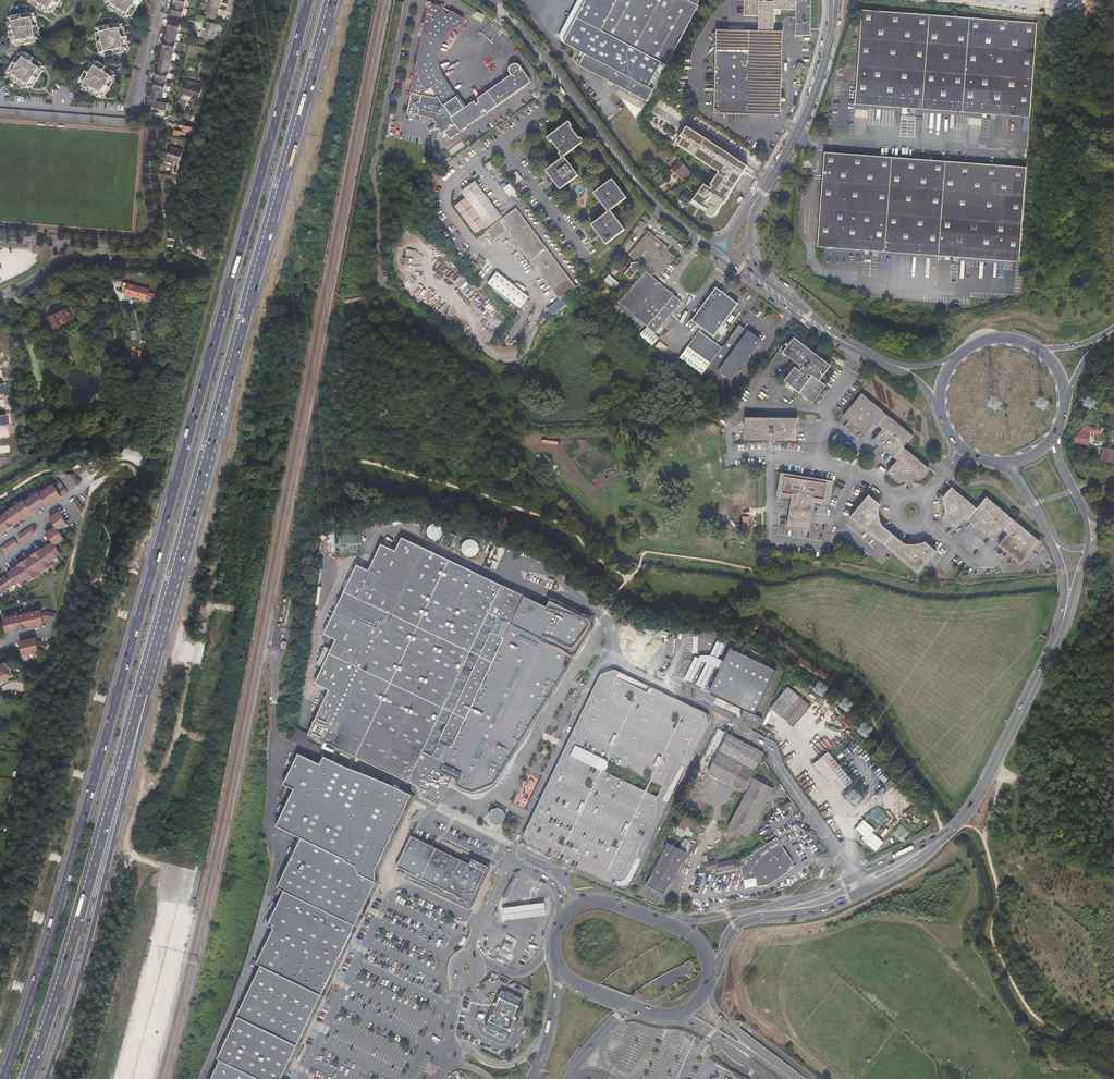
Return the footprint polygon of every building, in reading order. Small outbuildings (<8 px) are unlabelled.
[(29,2),(45,13),(49,9),(54,12),(62,0),(30,0),(29,2)] [(106,0),(110,3),(107,7),(124,18),(127,15),(131,17),(142,1),(140,0),(106,0)] [(143,26),(150,28),(157,0),(150,0),(143,26)] [(210,6),(209,5),(206,14),(205,18),(215,20),(221,0),(211,0),(210,6)] [(563,43),(586,0),(578,0),(559,35),(562,42),(563,43)] [(686,0),(586,0),(563,43),(587,56),(581,68),(647,103),(698,6),(696,5),(686,0)] [(797,24),(796,37),(812,37),(812,19),(811,19),(812,0),(762,0),(763,1),(763,2),(759,1),(759,0),(744,0),(744,16),(759,17),(758,31),(718,31),(712,37),(717,41),(717,43),(712,47),(717,52),(717,113),(782,114),(782,32),(774,32),(774,31),(773,31),(773,10),(796,11),(796,24),(797,24)] [(443,6),(427,3),(410,94),(411,94),(407,115),(433,119),(436,125),(435,133),(443,134),(445,133),(451,141),(459,135),(460,136),(462,134),(461,133),(484,117),(483,115),(487,113),(488,114),(532,83),(522,68),(521,67),(521,66),(519,65),(516,65),(514,66),(513,67),(512,69),(511,70),(511,71),(511,72),(511,73),(513,76),(478,100),(479,102),(476,105),(475,103),(465,109),(445,81),(440,71),(438,61),(438,53),(441,43),(446,35),(453,29),(463,22),(461,19),(462,17),(452,11),(443,6)] [(170,15),(182,18),(184,8),(173,5),(170,15)] [(12,21),(7,22),(10,42),(16,41),(17,46),(37,42),(35,37),(41,36),(37,16),(32,17),(31,12),(11,16),(12,21)] [(1034,26),(858,13),(852,108),(908,112),(908,114),(908,115),(908,116),(910,117),(911,116),(912,115),(912,114),(912,112),(989,118),(989,120),(989,121),(989,122),(991,123),(992,123),(993,122),(993,121),(994,118),(1027,121),(1034,26)] [(178,32),(181,22),(169,20),(167,30),(178,32)] [(205,26),(204,32),(205,32),(205,34),(203,38),(213,41),(216,30),(217,30),(218,26),(208,23),(207,27),(205,26)] [(100,33),(95,34),(99,53),(104,52),(105,57),(125,53),(124,49),(128,48),(124,28),(120,29),(119,24),(100,28),(100,33)] [(176,42),(178,32),(167,30),(165,39),(176,42)] [(174,51),(176,42),(165,39),(162,49),(174,51)] [(173,53),(174,51),(162,49),(160,59),(171,62),(171,60),(173,53)] [(22,57),(18,54),(7,70),(11,73),(8,78),(25,89),(29,84),(33,87),(44,71),(39,68),(42,63),(25,53),(22,57)] [(169,71),(171,62),(160,59),(157,69),(169,71)] [(95,66),(91,63),(80,79),(84,82),(81,86),(97,98),(101,94),(105,97),(116,81),(112,78),(114,75),(98,63),(95,66)] [(800,64),(795,72),(801,75),(806,68),(800,64)] [(169,71),(157,69),(155,79),(166,81),(169,71)] [(155,79),(153,89),(164,91),(166,81),(155,79)] [(199,100),(203,84),(187,79),(183,93),(193,96),(193,98),(199,100)] [(153,89),(150,98),(162,101),(164,91),(153,89)] [(162,101),(150,98),(149,103),(152,103),(152,106),(165,110),(167,102),(162,101)] [(977,122),(949,119),(947,140),(975,143),(977,122)] [(571,120),(548,137),(551,141),(553,140),(561,152),(559,153),(563,158),(546,170),(560,190),(579,176),(566,156),(586,142),(582,137),(580,138),(572,127),(574,125),(571,120)] [(194,133),(195,128),(187,126),(184,125),(182,132),(181,131),(180,134),(185,135),(186,131),(194,133)] [(687,126),(681,135),(683,137),(678,144),(691,153),(719,171),(709,187),(704,183),(692,200),(707,210),(706,212),(707,215),(711,217),(715,215),(722,204),(723,204),(729,196),(728,196),(748,166),(732,156),(732,155),(687,126)] [(182,153),(170,149),(167,158),(180,162),(182,153)] [(675,154),(668,162),(670,164),(677,156),(675,154)] [(1024,171),(822,156),(815,251),(871,255),(871,258),(871,259),(871,260),(872,261),(873,261),(874,261),(875,260),(875,259),(876,256),(951,261),(951,264),(951,265),(952,266),(953,267),(954,266),(955,266),(956,265),(956,264),(956,262),(1017,266),(1024,171)] [(690,170),(680,159),(672,167),(675,170),(674,171),(676,173),(677,172),(683,177),(690,170)] [(494,162),(486,167),(491,173),(498,168),(494,162)] [(523,179),(517,171),(511,175),(517,183),(523,179)] [(613,180),(594,193),(608,213),(591,225),(605,245),(625,231),(610,211),(627,199),(613,180)] [(466,198),(455,206),(475,233),(487,225),(488,226),(501,217),(475,181),(473,183),(464,190),(462,191),(466,198)] [(504,188),(510,195),(516,190),(510,183),(504,188)] [(678,200),(688,206),(692,200),(694,197),(684,190),(678,200)] [(516,208),(485,232),(492,242),(507,231),(559,300),(546,309),(551,315),(564,306),(560,300),(575,287),(516,208)] [(655,268),(657,270),(660,273),(676,257),(669,250),(665,247),(667,246),(653,232),(649,229),(647,231),(649,233),(647,235),(630,253),(635,258),(635,262),(632,262),(632,265),(625,272),(629,275),(633,275),(638,270),(640,268),(639,261),(641,259),(649,265),(650,264),(652,266),(655,268)] [(486,263),(479,256),(476,266),(481,269),(486,263)] [(708,273),(715,262),(710,259),(708,262),(700,256),(695,264),(708,273)] [(646,271),(652,276),(657,270),(655,268),(654,269),(651,267),(652,266),(650,264),(649,265),(645,270),(646,271)] [(618,302),(653,333),(681,302),(652,276),(646,271),(644,273),(642,275),(618,302)] [(528,297),(496,272),(488,283),(520,308),(528,297)] [(617,284),(607,276),(602,282),(612,290),(617,284)] [(124,294),(145,301),(148,290),(124,282),(122,287),(126,288),(126,290),(124,294)] [(738,302),(717,286),(692,319),(714,335),(738,302)] [(74,309),(69,312),(76,322),(80,320),(74,309)] [(76,322),(69,312),(49,324),(55,335),(76,322)] [(657,338),(645,327),(639,335),(651,346),(657,338)] [(706,357),(717,342),(699,329),(689,345),(706,357)] [(722,346),(721,346),(710,361),(731,376),(754,344),(734,330),(722,346)] [(817,351),(792,331),(785,340),(789,343),(787,345),(784,343),(779,349),(793,360),(787,368),(791,371),(784,379),(812,401),(825,384),(819,379),(831,365),(816,353),(817,351)] [(666,349),(658,342),(654,347),(662,354),(666,349)] [(710,361),(721,346),(717,342),(706,357),(710,361)] [(882,410),(861,393),(842,415),(864,433),(873,422),(881,429),(872,440),(893,458),(893,457),(896,459),(886,471),(898,480),(902,479),(906,478),(908,478),(911,477),(914,478),(918,478),(927,467),(902,446),(912,435),(891,417),(890,417),(882,410)] [(797,417),(745,416),(744,439),(797,440),(797,417)] [(1079,433),(1078,445),(1087,446),(1089,435),(1079,433)] [(1101,462),(1113,464),(1113,451),(1113,450),(1103,448),(1101,462)] [(832,479),(780,471),(776,493),(780,494),(791,496),(786,525),(808,529),(813,500),(828,502),(832,479)] [(71,478),(62,478),(72,491),(78,487),(71,478)] [(66,493),(57,480),(38,494),(36,492),(23,502),(22,500),(17,504),(0,515),(0,534),(8,528),(30,513),(31,514),(45,505),(46,507),(66,493)] [(972,505),(950,486),(941,497),(942,500),(943,506),(943,512),(942,518),(954,527),(963,516),(966,518),(965,519),(988,537),(998,527),(1005,533),(996,544),(1019,563),(1038,540),(1015,522),(1006,515),(1006,514),(984,496),(975,507),(972,505)] [(878,502),(868,493),(849,516),(871,535),(872,534),(884,545),(894,553),(893,553),(916,572),(935,550),(923,540),(917,542),(913,543),(910,543),(903,542),(893,534),(880,523),(879,520),(878,514),(878,508),(878,502)] [(79,518),(82,509),(75,499),(69,503),(79,518)] [(64,529),(55,516),(46,522),(52,531),(43,537),(49,546),(38,554),(38,553),(28,559),(28,561),(25,563),(24,562),(13,569),(14,570),(4,577),(5,578),(6,580),(12,588),(12,589),(16,587),(17,589),(24,584),(26,586),(36,579),(35,577),(38,574),(40,577),(50,569),(48,567),(55,562),(54,560),(58,558),(52,550),(61,544),(55,535),(64,529)] [(441,531),(441,528),(439,526),(437,525),(435,524),(432,524),(430,525),(429,526),(427,528),(426,530),(427,533),(428,536),(429,537),(432,538),(434,539),(437,538),(439,536),(440,535),(441,534),(441,532),(441,531)] [(17,536),(21,542),(34,533),(30,527),(17,536)] [(451,546),(457,534),(447,529),(441,541),(451,546)] [(327,687),(306,730),(387,770),(413,782),(423,787),(423,794),(439,802),(451,781),(454,777),(458,779),(456,784),(465,790),(473,794),(495,782),(567,667),(564,665),(567,659),(570,653),(574,655),(592,626),(591,620),(549,600),(547,606),(524,595),(489,578),(484,576),(481,575),(401,536),(395,548),(381,543),(369,569),(357,563),(324,631),(335,637),(329,649),(323,661),(314,680),(327,687)] [(470,555),(473,555),(476,554),(478,552),(479,550),(480,549),(480,547),(480,546),(479,543),(478,541),(476,539),(474,538),(472,538),(469,538),(468,538),(466,539),(465,540),(464,543),(463,544),(463,546),(463,547),(463,549),(464,550),(464,551),(465,553),(467,554),(469,555),(470,555)] [(13,539),(0,548),(0,550),(3,555),(17,545),(13,539)] [(12,588),(6,580),(3,583),(2,581),(1,580),(0,580),(0,588),(4,594),(12,588)] [(51,624),(52,617),(51,617),(45,615),(39,617),(38,614),(0,622),(3,636),(41,628),(40,624),(45,623),(49,624),(51,624)] [(43,654),(45,646),(33,643),(33,642),(17,645),(18,652),(20,659),(32,656),(36,655),(35,651),(43,654)] [(318,658),(323,661),(329,649),(323,647),(318,658)] [(2,679),(1,678),(4,676),(5,677),(11,673),(2,661),(0,662),(0,680),(2,679)] [(704,711),(614,669),(601,674),(567,745),(551,778),(533,815),(524,835),(527,844),(571,865),(620,888),(631,884),(666,810),(709,725),(704,711)] [(813,692),(824,696),(829,685),(817,681),(813,692)] [(799,699),(789,689),(773,703),(770,700),(764,705),(778,719),(780,718),(791,727),(807,708),(799,702),(799,699)] [(828,701),(823,697),(819,701),(824,706),(828,701)] [(858,729),(866,736),(873,728),(865,721),(858,729)] [(715,729),(696,768),(743,791),(749,777),(758,758),(761,753),(715,729)] [(288,857),(281,872),(283,874),(278,886),(282,889),(266,924),(272,927),(256,962),(260,964),(218,1056),(220,1056),(210,1078),(282,1078),(281,1078),(373,879),(373,870),(373,866),(406,797),(349,770),(324,758),(319,756),(318,758),(298,749),(296,748),(282,779),(292,784),(275,820),(300,832),(288,857)] [(834,794),(849,782),(825,754),(810,766),(834,794)] [(749,777),(743,791),(745,793),(752,779),(749,777)] [(752,779),(745,793),(734,816),(752,825),(770,787),(752,778),(752,779)] [(502,810),(496,808),(490,810),(487,816),(490,821),(496,824),(501,821),(504,816),(502,810)] [(752,825),(734,816),(728,828),(747,836),(751,828),(752,825)] [(875,830),(864,820),(856,829),(865,836),(862,839),(877,851),(885,842),(873,832),(875,830)] [(698,832),(681,821),(674,832),(680,835),(682,833),(693,840),(698,832)] [(467,901),(486,862),(461,850),(459,856),(409,832),(395,862),(418,873),(416,877),(467,901)] [(783,845),(791,840),(787,834),(779,839),(783,845)] [(688,851),(692,843),(684,838),(680,847),(688,851)] [(753,855),(741,863),(745,880),(757,878),(759,886),(770,885),(779,879),(787,873),(794,864),(778,839),(753,855)] [(664,893),(686,851),(668,841),(646,884),(664,893)] [(735,868),(734,862),(729,863),(728,859),(706,862),(707,869),(712,868),(712,871),(735,868)] [(515,875),(511,873),(501,892),(502,893),(506,892),(515,875)] [(545,902),(502,908),(504,920),(546,915),(545,902)] [(496,979),(494,983),(504,988),(506,983),(496,979)] [(943,985),(938,980),(930,987),(935,992),(943,985)] [(515,1010),(496,1001),(485,1026),(491,1028),(489,1033),(502,1039),(504,1034),(505,1035),(515,1010)] [(938,1012),(933,1007),(925,1015),(930,1020),(938,1012)] [(622,1054),(619,1061),(631,1066),(641,1043),(628,1037),(624,1047),(619,1045),(618,1044),(615,1051),(616,1052),(622,1054)] [(871,1056),(867,1052),(858,1063),(862,1067),(871,1056)] [(885,1064),(877,1058),(867,1071),(875,1077),(885,1064)]
